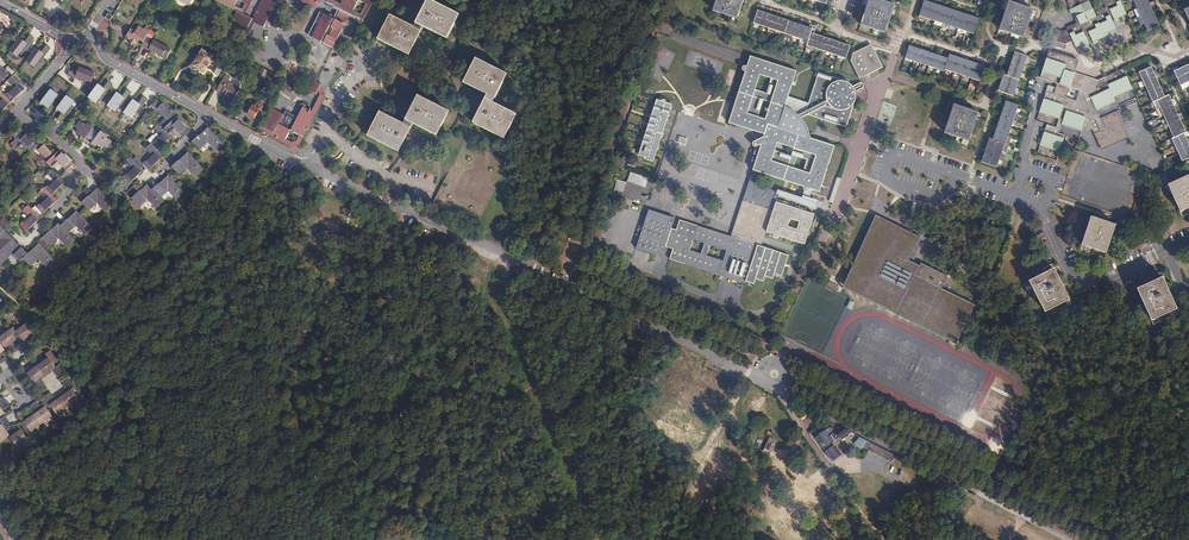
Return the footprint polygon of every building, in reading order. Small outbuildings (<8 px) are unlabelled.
[(232,9),(234,5),(237,0),(215,0),(232,9)] [(255,23),(264,28),(276,3),(270,0),(261,0),(252,18),(251,20),(255,22),(255,23)] [(317,3),(311,0),(309,0),(308,2),(305,0),(297,0),(315,9),(317,3)] [(325,4),(339,12),(336,19),(321,13),(309,36),(333,48),(346,23),(350,14),(363,20),(373,0),(359,0),(366,4),(361,14),(353,10),(358,0),(342,0),(340,4),(333,0),(327,0),(325,4)] [(423,27),(441,36),(443,37),(445,38),(447,39),(460,14),(431,0),(427,0),(415,23),(423,27)] [(713,9),(717,10),(716,12),(733,18),(734,16),(738,17),(743,0),(716,0),(713,9)] [(879,0),(871,0),(870,2),(869,2),(867,7),(862,23),(865,24),(865,26),(882,32),(882,30),(886,31),(893,10),(892,10),(893,5),(879,0)] [(951,26),(956,11),(929,2),(924,0),(919,16),(927,18),(935,21),(942,23),(941,26),(950,29),(951,26)] [(1067,1),(1071,9),(1073,8),(1075,12),(1079,22),(1077,23),(1067,28),(1068,30),(1062,32),(1061,30),(1057,32),(1057,34),(1060,39),(1064,37),(1065,41),(1071,38),(1073,41),(1075,46),(1083,42),(1087,40),(1086,37),(1090,35),(1092,40),(1096,39),(1104,35),(1103,32),(1107,31),(1115,27),(1110,17),(1113,16),(1113,18),(1118,16),(1126,13),(1123,6),(1120,1),(1116,2),(1115,0),(1102,0),(1106,7),(1096,12),(1091,0),(1092,0),(1069,0),(1067,1)] [(1134,1),(1137,9),(1140,15),(1144,23),(1147,31),(1160,25),(1157,20),(1156,18),(1161,16),(1159,13),(1155,15),(1148,0),(1133,0),(1134,1)] [(1021,34),(1024,36),(1031,15),(1030,14),(1032,9),(1027,8),(1018,5),(1015,4),(1010,2),(1009,7),(1007,7),(1000,28),(1004,29),(1003,31),(1020,37),(1021,34)] [(238,18),(246,22),(243,28),(248,35),(255,23),(255,22),(251,20),(252,18),(245,15),(250,5),(246,3),(243,9),(234,5),(232,9),(236,11),(240,13),(238,18)] [(761,11),(758,10),(755,19),(753,23),(761,25),(769,28),(777,30),(785,33),(789,21),(761,11)] [(236,11),(233,16),(243,28),(246,22),(238,18),(240,13),(236,11)] [(974,34),(979,18),(978,18),(956,11),(951,26),(958,28),(966,31),(974,34)] [(105,18),(110,21),(113,16),(108,13),(105,18)] [(419,35),(423,27),(415,23),(414,26),(390,14),(377,39),(380,40),(388,44),(409,55),(417,39),(418,37),(419,35)] [(810,27),(789,21),(785,33),(793,36),(800,38),(808,41),(814,26),(811,25),(810,27)] [(148,33),(151,28),(146,26),(144,29),(140,27),(138,27),(136,31),(132,28),(126,37),(130,40),(132,44),(136,43),(139,39),(140,37),(144,40),(148,33)] [(817,27),(814,26),(808,41),(807,45),(814,48),(822,51),(830,53),(838,56),(846,58),(850,45),(846,44),(814,34),(817,27)] [(151,35),(148,33),(144,40),(143,42),(141,45),(149,50),(149,49),(151,50),(151,51),(149,54),(154,56),(156,53),(157,52),(167,57),(171,50),(150,38),(151,35)] [(1065,44),(1073,41),(1071,38),(1065,41),(1064,37),(1060,39),(1057,34),(1053,36),(1052,40),(1065,44)] [(189,47),(192,49),(194,45),(191,44),(191,43),(186,40),(184,43),(189,47)] [(33,49),(22,41),(14,51),(25,59),(33,49)] [(883,67),(871,44),(868,46),(853,53),(851,61),(859,77),(859,79),(864,76),(883,67)] [(913,47),(909,45),(905,58),(913,61),(920,63),(928,66),(936,69),(944,71),(944,69),(948,58),(944,57),(942,56),(936,54),(935,54),(929,52),(927,51),(921,49),(919,49),(914,47),(913,47)] [(204,72),(213,56),(202,49),(192,66),(204,72)] [(1047,54),(1077,65),(1079,60),(1049,50),(1047,54)] [(1024,64),(1027,56),(1024,55),(1014,52),(1013,56),(1013,57),(1011,63),(1010,65),(1008,71),(1008,73),(1007,76),(1018,80),(1019,80),(1022,72),(1024,64)] [(949,54),(948,58),(944,69),(953,72),(962,75),(971,78),(980,81),(985,66),(982,65),(979,64),(980,62),(977,61),(976,63),(958,57),(959,55),(956,54),(955,56),(950,54),(949,54)] [(1105,128),(1101,118),(1097,111),(1096,109),(1115,100),(1114,99),(1113,96),(1132,87),(1131,85),(1128,78),(1127,77),(1123,69),(1098,80),(1091,83),(1089,82),(1090,79),(1084,77),(1083,80),(1073,77),(1074,72),(1077,65),(1047,54),(1039,77),(1057,83),(1055,88),(1048,86),(1039,111),(1059,117),(1058,120),(1056,127),(1046,124),(1040,144),(1060,150),(1065,135),(1059,133),(1062,125),(1063,123),(1082,129),(1083,127),(1092,130),(1094,133),(1105,128)] [(820,192),(835,146),(809,137),(809,134),(808,131),(806,128),(803,123),(800,119),(808,115),(847,127),(855,100),(856,96),(855,90),(851,85),(846,81),(840,80),(819,73),(809,103),(789,97),(797,71),(755,57),(752,68),(745,65),(744,66),(743,67),(742,68),(742,69),(743,71),(745,72),(729,123),(765,134),(764,137),(755,141),(753,143),(753,144),(753,145),(754,146),(754,147),(756,147),(757,146),(761,145),(753,170),(758,172),(804,187),(803,188),(803,190),(804,191),(805,191),(805,192),(806,192),(807,192),(808,192),(808,191),(809,191),(809,190),(809,189),(813,190),(820,192)] [(485,98),(493,102),(507,74),(476,58),(463,82),(469,85),(487,94),(485,98)] [(1180,85),(1188,81),(1188,64),(1187,65),(1186,65),(1179,68),(1177,69),(1175,66),(1172,68),(1180,85)] [(11,77),(0,65),(0,78),(1,79),(0,79),(0,88),(12,77),(11,77)] [(218,75),(222,68),(218,65),(214,73),(218,75)] [(89,75),(78,66),(68,79),(79,88),(89,75)] [(1151,67),(1139,72),(1142,80),(1145,87),(1149,94),(1152,102),(1156,100),(1165,96),(1163,93),(1162,91),(1165,90),(1163,84),(1160,86),(1159,84),(1155,75),(1154,74),(1158,72),(1156,69),(1153,71),(1152,69),(1151,67)] [(1098,80),(1074,72),(1073,77),(1083,80),(1084,77),(1090,79),(1089,82),(1091,83),(1098,80)] [(1016,87),(1018,80),(1007,76),(1003,75),(1002,78),(1001,80),(999,86),(999,87),(998,91),(1013,96),(1016,87)] [(13,76),(11,77),(12,77),(0,88),(0,90),(6,97),(20,83),(13,76)] [(224,77),(216,91),(222,94),(222,92),(229,96),(228,97),(234,100),(240,88),(228,82),(229,80),(224,77)] [(130,86),(116,78),(104,92),(102,90),(92,103),(101,111),(104,107),(101,104),(103,103),(109,96),(108,95),(111,91),(109,90),(111,88),(124,96),(125,95),(129,98),(121,109),(122,110),(120,113),(126,118),(131,111),(132,112),(141,101),(136,97),(139,93),(130,87),(130,86)] [(322,87),(321,83),(317,81),(316,83),(311,81),(309,84),(311,85),(310,90),(316,93),(318,89),(322,87)] [(25,89),(20,83),(6,97),(11,102),(25,89)] [(1114,99),(1133,90),(1132,87),(1113,96),(1114,99)] [(267,100),(272,92),(264,88),(259,96),(267,100)] [(0,90),(0,100),(0,101),(0,113),(11,102),(6,97),(0,90)] [(405,120),(413,123),(437,136),(445,119),(446,118),(447,115),(449,111),(418,95),(413,105),(405,120)] [(1165,96),(1156,100),(1160,107),(1163,115),(1166,122),(1170,130),(1173,137),(1186,132),(1180,119),(1183,118),(1181,112),(1178,114),(1173,104),(1176,103),(1174,98),(1171,99),(1170,97),(1169,95),(1165,96)] [(314,116),(323,98),(319,96),(312,110),(310,109),(310,110),(309,111),(308,111),(308,116),(312,117),(314,116)] [(517,114),(493,102),(485,98),(484,101),(482,105),(480,109),(472,123),(495,134),(497,135),(504,139),(517,114)] [(163,103),(156,99),(152,105),(157,100),(163,103),(156,110),(165,119),(159,125),(163,130),(176,117),(169,109),(163,103)] [(662,101),(657,99),(638,155),(644,157),(645,159),(653,162),(672,104),(666,102),(666,101),(665,99),(663,99),(662,101)] [(157,100),(152,105),(156,110),(163,103),(157,100)] [(1116,103),(1115,100),(1096,109),(1097,111),(1116,103)] [(300,133),(304,136),(314,116),(312,117),(308,116),(308,111),(309,111),(310,110),(310,109),(310,108),(310,107),(309,106),(309,105),(310,104),(305,101),(304,103),(303,103),(302,103),(301,103),(300,104),(299,105),(299,106),(299,107),(300,108),(301,109),(298,114),(294,115),(285,110),(284,113),(272,107),(260,129),(262,130),(261,131),(261,133),(262,134),(264,135),(265,135),(266,135),(267,135),(268,134),(284,141),(285,138),(286,139),(289,132),(290,130),(292,130),(294,131),(300,134),(300,133)] [(1018,105),(1006,101),(1005,103),(1004,106),(1002,112),(1001,113),(999,119),(999,121),(997,127),(996,129),(994,135),(994,136),(993,137),(993,139),(1005,143),(1007,144),(1009,136),(1008,136),(1011,128),(1013,121),(1015,121),(1017,114),(1016,113),(1018,105)] [(262,105),(261,104),(257,102),(255,105),(253,104),(248,114),(255,118),(262,105)] [(963,108),(960,107),(958,106),(955,105),(953,110),(952,109),(945,130),(949,132),(948,134),(965,139),(966,137),(969,138),(976,118),(975,117),(977,112),(966,109),(963,108)] [(410,130),(413,123),(405,120),(405,121),(403,123),(389,116),(379,111),(367,136),(398,152),(405,139),(407,134),(410,130)] [(1059,117),(1039,111),(1038,113),(1058,120),(1059,117)] [(1117,111),(1101,118),(1105,128),(1094,133),(1101,150),(1129,137),(1117,111)] [(184,125),(176,117),(163,130),(171,137),(184,125)] [(79,138),(87,144),(97,130),(87,123),(86,125),(80,120),(75,127),(78,129),(76,132),(79,135),(80,134),(82,135),(80,136),(79,138)] [(1081,131),(1082,129),(1063,123),(1062,125),(1081,131)] [(153,129),(157,133),(159,136),(157,138),(151,144),(157,150),(171,137),(163,130),(159,125),(158,124),(158,125),(156,126),(153,129)] [(184,125),(171,137),(177,144),(190,131),(184,125)] [(224,145),(214,134),(208,127),(199,136),(199,135),(192,142),(197,146),(200,150),(207,144),(206,143),(208,141),(214,148),(213,148),(216,152),(224,145)] [(33,150),(35,148),(37,145),(20,128),(12,136),(15,139),(10,144),(15,149),(22,143),(30,152),(33,150)] [(97,130),(87,144),(90,146),(91,144),(95,147),(96,145),(98,144),(99,145),(97,146),(101,149),(103,146),(106,148),(112,142),(106,137),(107,136),(101,131),(99,133),(97,130)] [(1182,161),(1188,158),(1188,145),(1185,135),(1188,133),(1187,131),(1186,132),(1173,137),(1172,138),(1175,146),(1178,153),(1182,161)] [(300,144),(300,143),(304,136),(300,133),(300,134),(296,140),(292,141),(286,139),(285,138),(284,141),(292,146),(300,144)] [(157,138),(154,135),(153,136),(147,140),(150,143),(151,144),(157,138)] [(1005,143),(993,139),(989,138),(988,142),(988,143),(985,150),(985,151),(983,158),(982,159),(981,162),(997,167),(1000,159),(1002,151),(1005,143)] [(37,145),(35,148),(36,149),(43,156),(36,162),(41,168),(47,163),(54,155),(41,141),(37,145)] [(151,144),(148,146),(145,148),(152,155),(143,163),(144,165),(149,170),(163,157),(157,150),(151,144)] [(1060,150),(1040,144),(1039,146),(1059,152),(1060,150)] [(60,150),(54,155),(47,163),(52,169),(54,170),(67,158),(60,150)] [(196,176),(203,170),(204,169),(189,153),(188,152),(179,161),(179,160),(172,167),(176,170),(180,174),(186,168),(185,167),(187,166),(194,172),(193,173),(196,176)] [(123,177),(126,181),(129,184),(143,171),(141,168),(144,165),(143,163),(137,156),(133,160),(131,157),(126,162),(132,169),(123,177)] [(73,164),(67,158),(54,170),(60,177),(60,176),(73,164)] [(54,170),(52,169),(48,173),(54,180),(47,187),(46,189),(52,195),(66,182),(60,176),(60,177),(54,170)] [(758,174),(758,172),(753,170),(747,187),(751,189),(774,196),(778,197),(780,192),(765,187),(763,186),(762,185),(761,184),(759,182),(758,178),(758,174)] [(649,177),(632,171),(629,180),(646,186),(649,177)] [(184,192),(169,176),(168,175),(159,184),(159,183),(153,189),(160,197),(166,192),(166,191),(168,189),(174,195),(173,196),(176,200),(183,193),(184,192)] [(1174,182),(1171,183),(1169,184),(1171,189),(1170,190),(1179,210),(1183,208),(1183,210),(1188,207),(1188,175),(1183,178),(1177,181),(1174,182)] [(621,199),(628,181),(619,178),(613,196),(621,199)] [(160,197),(153,189),(147,184),(143,189),(141,190),(135,185),(126,193),(127,194),(139,207),(146,200),(145,199),(148,197),(154,204),(153,205),(156,208),(163,202),(164,201),(160,197)] [(44,187),(41,191),(39,192),(46,199),(37,207),(43,214),(57,200),(52,195),(46,189),(44,187)] [(106,212),(113,205),(97,188),(93,193),(91,194),(85,189),(76,197),(87,208),(89,210),(95,204),(94,203),(96,201),(103,208),(102,209),(106,212)] [(774,196),(751,189),(747,202),(744,210),(759,215),(756,225),(764,227),(770,210),(774,196)] [(802,198),(780,192),(778,197),(816,210),(819,201),(810,198),(813,190),(809,189),(809,190),(809,191),(808,191),(808,192),(807,192),(806,192),(805,192),(805,191),(802,198)] [(747,202),(743,201),(731,236),(762,246),(763,243),(764,237),(766,232),(773,211),(770,210),(764,227),(756,225),(759,215),(744,210),(747,202)] [(791,206),(777,202),(767,232),(774,234),(774,236),(778,238),(781,237),(805,244),(812,222),(801,219),(804,211),(794,207),(793,210),(791,209),(791,206)] [(29,216),(20,225),(26,231),(41,218),(40,217),(43,214),(37,207),(35,205),(32,209),(28,204),(23,209),(29,216)] [(665,246),(671,228),(675,218),(649,209),(636,248),(662,256),(665,246)] [(61,225),(68,233),(75,227),(74,226),(76,224),(82,231),(85,235),(92,229),(93,228),(80,214),(76,211),(68,220),(67,219),(61,225)] [(815,214),(804,211),(801,219),(812,222),(815,214)] [(876,215),(846,281),(842,288),(955,344),(956,344),(957,341),(976,305),(974,304),(940,287),(916,276),(900,309),(849,283),(881,217),(876,215)] [(909,261),(920,237),(881,217),(849,283),(900,309),(916,276),(940,287),(942,283),(944,284),(945,283),(948,277),(948,276),(921,263),(920,266),(909,261)] [(1109,222),(1106,222),(1102,220),(1092,217),(1091,222),(1089,221),(1082,243),(1086,244),(1085,246),(1103,251),(1103,250),(1107,251),(1114,230),(1112,229),(1114,224),(1112,223),(1109,222)] [(13,239),(9,234),(7,233),(13,227),(4,218),(2,220),(0,222),(0,239),(0,252),(13,239)] [(765,276),(773,279),(774,274),(782,276),(789,255),(762,246),(731,236),(680,219),(676,229),(679,230),(673,249),(670,259),(720,275),(723,276),(745,284),(746,282),(754,284),(756,279),(763,281),(765,276)] [(68,247),(74,241),(75,240),(68,233),(61,225),(59,223),(50,232),(50,231),(43,238),(44,239),(51,245),(57,239),(57,238),(59,236),(65,243),(64,244),(68,247)] [(679,230),(676,229),(671,228),(665,246),(672,248),(673,249),(679,230)] [(20,262),(23,259),(28,254),(22,247),(21,248),(13,239),(0,252),(0,267),(7,260),(6,259),(13,253),(15,254),(14,255),(20,262)] [(47,268),(54,262),(55,261),(45,251),(51,245),(44,239),(38,245),(30,252),(28,254),(23,259),(31,267),(37,260),(37,259),(39,257),(45,264),(44,265),(47,268)] [(1068,297),(1056,274),(1055,275),(1052,270),(1031,281),(1033,286),(1032,286),(1038,297),(1044,310),(1048,308),(1048,310),(1066,301),(1065,299),(1068,297)] [(1155,318),(1173,311),(1172,308),(1175,307),(1167,288),(1165,283),(1163,283),(1161,279),(1157,280),(1139,288),(1141,293),(1140,294),(1151,318),(1154,316),(1155,318)] [(24,341),(34,333),(25,321),(20,325),(22,327),(16,331),(14,328),(10,330),(16,338),(19,336),(22,340),(23,341),(24,341)] [(10,330),(9,328),(3,332),(4,334),(0,337),(0,340),(11,355),(15,352),(15,351),(10,345),(13,343),(17,340),(16,338),(10,330)] [(54,371),(56,374),(57,373),(60,371),(63,369),(60,365),(56,368),(47,356),(42,360),(43,362),(38,366),(45,376),(52,370),(53,371),(54,371)] [(38,365),(37,364),(31,368),(33,370),(27,374),(33,383),(32,384),(35,389),(38,387),(41,385),(43,383),(41,380),(40,379),(45,376),(38,366),(38,365)] [(68,407),(73,404),(75,405),(80,401),(72,390),(76,387),(73,382),(70,384),(67,386),(65,387),(68,390),(68,392),(61,397),(68,407)] [(745,411),(756,416),(759,410),(764,412),(769,401),(753,394),(745,411)] [(45,402),(48,407),(50,405),(57,415),(62,411),(64,413),(69,409),(68,407),(61,397),(55,401),(55,399),(53,397),(51,398),(47,400),(45,402)] [(42,424),(47,421),(48,423),(54,419),(45,407),(42,409),(39,411),(35,405),(34,404),(29,407),(35,415),(42,424)] [(38,430),(44,426),(42,424),(35,415),(31,417),(28,420),(24,413),(23,412),(19,415),(31,432),(36,429),(38,430)] [(6,439),(6,438),(10,435),(8,432),(2,425),(7,422),(8,421),(5,416),(0,420),(0,426),(0,443),(6,439)] [(25,428),(22,424),(18,427),(20,429),(15,432),(16,434),(21,430),(21,431),(25,428)] [(851,432),(844,428),(837,434),(829,425),(824,429),(818,434),(817,432),(812,436),(824,451),(822,452),(826,456),(827,455),(831,461),(840,454),(834,446),(835,445),(834,444),(838,442),(837,441),(844,436),(845,437),(851,432)] [(29,437),(31,436),(25,428),(21,431),(21,430),(16,434),(10,438),(17,448),(23,444),(24,446),(27,450),(34,444),(29,437)] [(761,451),(765,454),(772,439),(767,437),(766,440),(762,448),(761,451)] [(890,461),(894,453),(865,439),(861,446),(890,461)] [(714,455),(705,471),(723,482),(731,468),(723,463),(724,461),(714,455)] [(810,489),(813,481),(797,474),(790,488),(803,494),(805,488),(810,489)] [(706,505),(711,494),(696,488),(691,498),(706,505)] [(800,539),(815,539),(823,526),(815,521),(808,533),(796,527),(792,535),(800,539)]
